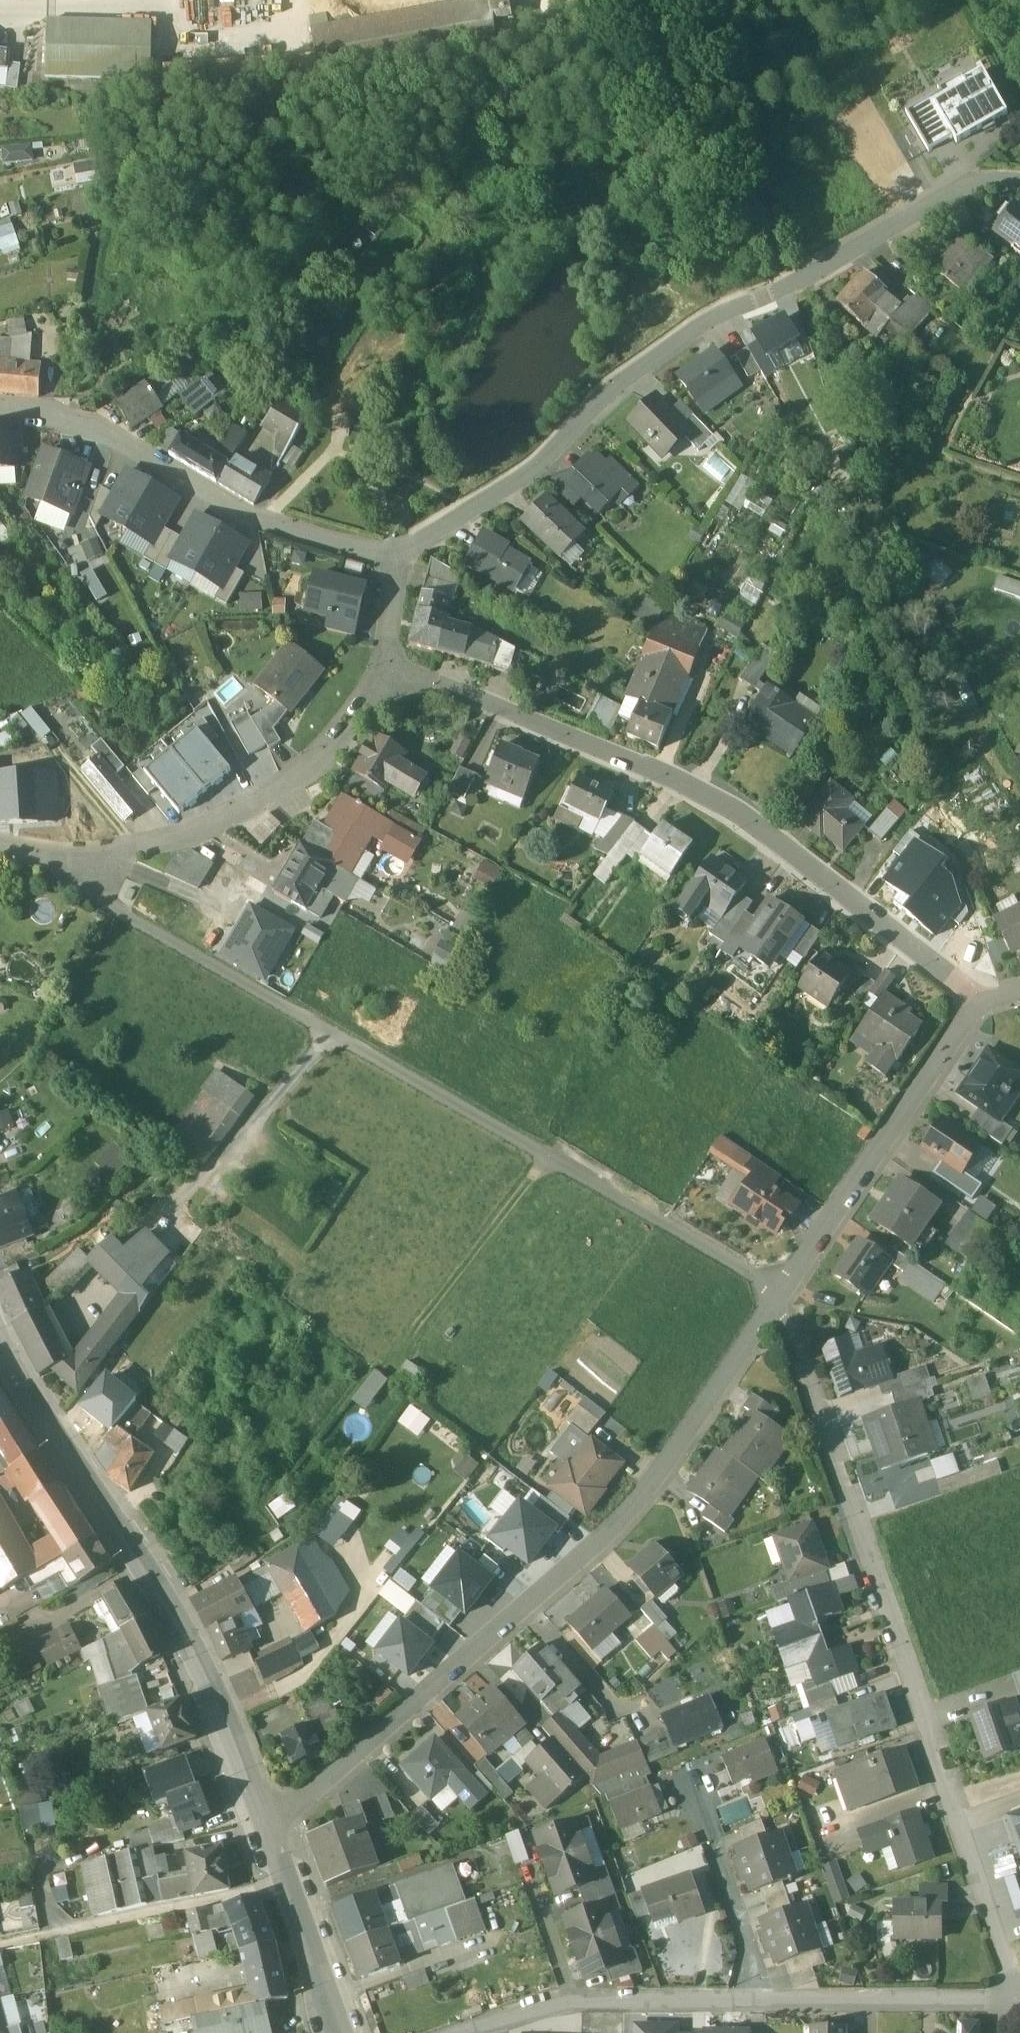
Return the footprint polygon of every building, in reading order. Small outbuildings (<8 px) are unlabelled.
[(490,0),(311,34),(323,91),(501,57),(490,0)] [(153,25),(49,23),(48,80),(153,83),(153,25)] [(0,51),(0,71),(10,72),(10,66),(11,52),(0,51)] [(22,66),(10,66),(10,72),(9,90),(21,91),(22,66)] [(957,145),(1008,116),(983,72),(932,100),(957,145)] [(906,114),(929,154),(954,140),(932,100),(906,114)] [(4,145),(5,163),(35,162),(34,144),(4,145)] [(78,164),(82,185),(104,181),(101,160),(78,164)] [(1014,207),(995,233),(1019,251),(1019,211),(1014,207)] [(19,250),(17,226),(0,227),(0,252),(19,250)] [(964,238),(950,256),(947,254),(933,272),(962,294),(990,258),(964,238)] [(916,269),(900,256),(894,264),(910,277),(916,269)] [(80,274),(69,273),(68,281),(79,282),(80,274)] [(890,295),(864,273),(851,289),(876,311),(888,298),(890,295)] [(876,311),(851,289),(838,305),(863,326),(876,311)] [(888,298),(876,311),(890,323),(891,323),(901,309),(888,298)] [(901,309),(891,323),(905,335),(911,340),(929,318),(908,300),(901,309)] [(876,311),(863,326),(878,338),(886,328),(890,323),(876,311)] [(759,344),(768,360),(798,343),(785,320),(755,337),(759,344)] [(32,322),(13,321),(12,339),(16,339),(31,340),(32,322)] [(891,323),(890,323),(886,328),(896,337),(893,340),(898,344),(905,335),(891,323)] [(0,338),(0,358),(14,359),(16,339),(12,339),(0,338)] [(778,375),(768,360),(759,344),(748,351),(760,372),(766,382),(778,375)] [(747,349),(735,356),(748,379),(760,372),(748,351),(747,349)] [(202,365),(190,352),(180,361),(195,374),(202,365)] [(714,352),(679,377),(698,405),(734,380),(714,352)] [(0,366),(0,395),(42,396),(44,368),(0,366)] [(162,373),(118,405),(136,425),(173,399),(163,387),(169,382),(162,373)] [(182,399),(197,415),(225,391),(210,374),(182,399)] [(683,427),(657,400),(632,426),(651,445),(655,441),(668,453),(683,438),(688,432),(683,427)] [(307,418),(281,402),(266,425),(277,431),(275,450),(283,458),(307,418)] [(714,437),(693,417),(683,427),(688,432),(683,438),(698,453),(714,437)] [(0,425),(0,470),(17,469),(16,449),(21,444),(20,437),(15,433),(14,424),(0,425)] [(237,425),(228,441),(224,439),(221,444),(226,447),(219,459),(229,465),(237,452),(249,432),(237,425)] [(219,459),(181,437),(170,455),(217,483),(229,465),(219,459)] [(81,462),(47,450),(30,497),(64,509),(72,488),(81,462)] [(570,484),(569,485),(583,499),(600,516),(632,482),(611,461),(607,465),(597,455),(570,484)] [(272,478),(239,459),(221,485),(254,505),(272,478)] [(81,462),(72,488),(83,492),(92,466),(81,462)] [(154,486),(128,471),(114,495),(104,516),(128,531),(154,486)] [(583,499),(569,485),(570,484),(565,480),(555,490),(574,508),(583,499)] [(154,486),(128,531),(153,545),(162,528),(178,500),(154,486)] [(114,495),(101,487),(90,518),(97,529),(104,516),(114,495)] [(83,492),(72,488),(64,509),(75,513),(83,492)] [(585,535),(547,498),(523,523),(548,547),(561,560),(585,535)] [(173,560),(197,575),(223,530),(198,516),(184,540),(173,560)] [(173,534),(162,528),(153,545),(145,559),(155,565),(173,534)] [(197,575),(223,589),(234,568),(248,544),(223,530),(197,575)] [(184,540),(173,534),(155,565),(166,572),(173,560),(184,540)] [(498,544),(483,535),(467,563),(516,591),(529,567),(509,555),(510,553),(497,546),(498,544)] [(84,545),(91,563),(101,559),(95,541),(84,545)] [(462,578),(431,562),(425,593),(453,601),(462,578)] [(246,575),(234,568),(223,589),(216,599),(227,605),(246,575)] [(80,578),(96,606),(106,600),(90,572),(80,578)] [(366,586),(316,574),(312,593),(317,594),(313,613),(332,617),(354,623),(354,622),(358,605),(362,605),(366,586)] [(1019,600),(1019,584),(1000,578),(996,592),(1019,600)] [(453,601),(425,593),(424,595),(425,595),(412,645),(440,652),(448,623),(453,601)] [(262,609),(262,595),(247,596),(247,609),(262,609)] [(706,635),(662,615),(655,632),(700,651),(706,635)] [(354,623),(332,617),(329,630),(353,636),(356,623),(354,622),(354,623)] [(448,623),(440,652),(465,659),(473,629),(448,623)] [(499,642),(473,629),(465,659),(493,666),(499,642)] [(700,651),(655,632),(643,659),(688,678),(700,651)] [(523,655),(499,642),(493,666),(492,669),(517,676),(523,655)] [(325,669),(290,643),(278,658),(282,661),(269,677),(272,679),(263,691),(277,702),(290,712),(291,713),(325,669)] [(760,652),(740,682),(754,691),(774,662),(760,652)] [(688,678),(643,659),(627,698),(644,705),(644,703),(673,715),(688,678)] [(794,705),(768,688),(748,717),(767,730),(762,737),(792,757),(809,731),(809,730),(815,721),(793,706),(794,705)] [(610,724),(619,704),(602,696),(593,717),(610,724)] [(277,702),(274,706),(253,717),(258,726),(269,719),(276,730),(290,712),(277,702)] [(673,715),(644,703),(644,705),(631,736),(659,748),(673,715)] [(252,757),(270,746),(258,726),(253,717),(251,714),(233,725),(252,757)] [(197,731),(208,744),(218,736),(204,718),(193,727),(197,731)] [(276,730),(269,719),(258,726),(270,746),(272,748),(283,742),(276,730)] [(197,731),(171,752),(205,793),(231,771),(208,744),(197,731)] [(408,754),(377,737),(357,773),(387,791),(392,783),(412,795),(424,775),(403,763),(408,754)] [(102,758),(117,776),(126,769),(102,741),(94,748),(102,758)] [(501,746),(487,781),(526,797),(539,763),(522,756),(522,755),(501,746)] [(171,752),(145,773),(157,788),(179,814),(205,793),(171,752)] [(125,822),(143,807),(117,776),(102,758),(84,773),(125,822)] [(148,795),(157,788),(145,773),(142,769),(133,777),(148,795)] [(477,775),(462,769),(449,792),(464,800),(477,775)] [(387,791),(357,773),(349,787),(381,803),(387,791)] [(57,821),(55,791),(39,792),(38,776),(0,779),(0,821),(0,825),(10,825),(57,821)] [(614,796),(581,779),(572,795),(575,797),(569,808),(600,824),(614,796)] [(832,785),(801,822),(815,833),(818,829),(843,851),(863,828),(844,812),(853,802),(832,785)] [(383,820),(342,796),(324,827),(316,823),(302,847),(332,864),(349,874),(351,875),(373,838),(383,820)] [(887,811),(869,833),(881,844),(899,822),(887,811)] [(599,850),(609,858),(634,825),(624,818),(599,850)] [(395,828),(383,820),(373,838),(385,845),(395,828)] [(609,858),(595,876),(609,887),(648,836),(634,825),(609,858)] [(676,834),(665,827),(664,828),(663,827),(641,859),(670,879),(692,847),(675,835),(676,834)] [(420,842),(395,828),(385,845),(410,858),(420,842)] [(894,853),(904,861),(917,845),(921,840),(911,832),(894,853)] [(894,905),(907,915),(939,874),(945,867),(917,845),(904,861),(886,884),(901,896),(894,905)] [(302,847),(275,892),(306,909),(319,887),(332,864),(302,847)] [(194,852),(178,856),(167,874),(199,888),(214,865),(194,852)] [(484,860),(475,877),(493,886),(502,868),(484,860)] [(712,861),(687,897),(703,908),(705,909),(709,903),(721,912),(731,898),(735,902),(739,896),(747,885),(726,871),(724,874),(712,865),(714,862),(712,861)] [(349,874),(332,864),(319,887),(336,897),(349,874)] [(951,884),(939,874),(907,915),(936,937),(950,920),(959,907),(951,884)] [(709,903),(705,909),(703,908),(694,921),(712,934),(720,922),(725,925),(740,904),(741,904),(744,900),(739,896),(735,902),(731,898),(721,912),(709,903)] [(703,908),(687,897),(675,915),(690,926),(694,921),(703,908)] [(803,924),(770,901),(763,911),(766,913),(758,925),(746,942),(739,952),(770,972),(803,924)] [(959,907),(950,920),(959,927),(968,914),(964,901),(959,907)] [(740,904),(725,925),(720,922),(712,934),(709,938),(714,941),(724,948),(727,943),(746,916),(749,911),(741,904),(740,904)] [(295,932),(251,908),(223,958),(266,983),(295,932)] [(996,923),(1013,955),(1019,951),(1019,911),(996,923)] [(758,925),(746,916),(727,943),(739,952),(746,942),(758,925)] [(811,928),(794,954),(804,961),(822,935),(811,928)] [(724,948),(714,941),(709,948),(720,955),(724,948)] [(822,957),(799,992),(829,1012),(852,977),(822,957)] [(874,990),(870,996),(879,1004),(883,998),(884,998),(895,981),(885,973),(874,990)] [(874,990),(864,983),(854,999),(864,1006),(870,996),(874,990)] [(879,1004),(857,1037),(877,1050),(866,1066),(885,1079),(896,1063),(898,1064),(921,1029),(906,1020),(909,1015),(884,998),(883,998),(879,1004)] [(992,1051),(962,1096),(982,1110),(998,1120),(1019,1088),(1019,1070),(992,1051)] [(998,1120),(982,1110),(971,1125),(1003,1147),(1014,1132),(998,1120)] [(0,1116),(0,1121),(4,1131),(18,1126),(12,1111),(0,1116)] [(981,1146),(943,1120),(925,1148),(962,1174),(963,1174),(963,1173),(981,1146)] [(782,1178),(753,1158),(745,1170),(754,1177),(775,1190),(782,1178)] [(972,1180),(963,1173),(963,1174),(962,1174),(955,1183),(965,1190),(972,1180)] [(775,1190),(754,1177),(739,1200),(753,1210),(748,1217),(749,1225),(755,1229),(763,1227),(775,1235),(784,1223),(781,1221),(785,1215),(791,1219),(798,1209),(782,1198),(784,1196),(775,1190)] [(903,1181),(874,1223),(912,1250),(941,1208),(903,1181)] [(0,1202),(0,1248),(33,1235),(17,1195),(0,1202)] [(994,1229),(972,1214),(956,1237),(978,1252),(994,1229)] [(149,1248),(137,1237),(123,1251),(135,1262),(149,1248)] [(112,1239),(89,1259),(91,1262),(102,1272),(123,1251),(112,1239)] [(884,1259),(860,1243),(837,1278),(866,1298),(889,1265),(890,1263),(884,1259)] [(163,1244),(154,1253),(149,1248),(135,1262),(158,1286),(178,1260),(163,1244)] [(913,1263),(891,1248),(884,1259),(890,1263),(889,1265),(905,1276),(913,1263)] [(81,1249),(46,1284),(58,1296),(91,1262),(89,1259),(81,1249)] [(135,1262),(123,1251),(102,1272),(125,1296),(140,1310),(158,1286),(135,1262)] [(0,1286),(0,1294),(14,1324),(45,1309),(29,1272),(0,1286)] [(76,1360),(70,1358),(71,1360),(53,1370),(78,1390),(140,1310),(125,1296),(76,1360)] [(45,1309),(14,1324),(21,1337),(52,1321),(45,1309)] [(52,1321),(21,1337),(41,1376),(53,1370),(71,1360),(70,1358),(52,1321)] [(842,1341),(824,1347),(841,1398),(843,1397),(842,1394),(864,1387),(865,1390),(894,1380),(883,1347),(848,1359),(842,1341)] [(979,1364),(952,1374),(954,1380),(982,1371),(979,1364)] [(928,1367),(900,1376),(904,1390),(925,1383),(933,1380),(928,1367)] [(368,1410),(391,1381),(378,1370),(354,1400),(368,1410)] [(952,1374),(935,1379),(937,1387),(954,1381),(954,1380),(952,1374)] [(84,1408),(113,1432),(117,1427),(137,1403),(107,1379),(84,1408)] [(933,1380),(925,1383),(927,1391),(937,1387),(935,1379),(933,1380)] [(904,1390),(893,1394),(898,1410),(920,1402),(921,1403),(930,1400),(927,1391),(925,1383),(904,1390)] [(17,1417),(0,1391),(0,1427),(17,1417)] [(775,1413),(753,1398),(744,1411),(752,1416),(753,1415),(767,1425),(775,1413)] [(137,1403),(117,1427),(129,1436),(149,1411),(137,1402),(137,1403)] [(898,1410),(866,1421),(872,1440),(876,1438),(887,1468),(883,1469),(884,1473),(931,1457),(921,1429),(929,1427),(929,1426),(921,1403),(920,1402),(898,1410)] [(411,1404),(399,1422),(420,1436),(432,1418),(411,1404)] [(599,1422),(579,1407),(567,1422),(572,1426),(570,1428),(586,1440),(599,1422)] [(752,1416),(744,1411),(717,1451),(719,1452),(750,1473),(756,1477),(784,1436),(767,1425),(753,1415),(752,1416)] [(0,1427),(0,1451),(11,1469),(40,1452),(17,1417),(0,1427)] [(936,1424),(929,1426),(929,1427),(921,1429),(931,1457),(938,1454),(938,1453),(945,1451),(936,1424)] [(129,1436),(117,1427),(113,1432),(106,1440),(124,1453),(133,1439),(129,1436)] [(586,1440),(570,1428),(561,1440),(577,1452),(578,1452),(583,1455),(591,1444),(586,1440)] [(184,1437),(176,1430),(166,1443),(170,1446),(167,1450),(171,1453),(184,1437)] [(154,1455),(133,1439),(124,1453),(109,1475),(131,1490),(154,1455)] [(577,1452),(561,1440),(551,1453),(572,1470),(583,1455),(578,1452),(577,1452)] [(618,1462),(592,1443),(591,1444),(583,1455),(572,1470),(571,1471),(576,1474),(600,1492),(601,1491),(611,1478),(608,1475),(618,1462)] [(12,1469),(11,1469),(0,1451),(0,1476),(12,1469)] [(61,1485),(40,1452),(11,1469),(12,1469),(18,1480),(32,1502),(35,1500),(61,1485)] [(750,1473),(719,1452),(690,1494),(712,1509),(721,1515),(723,1514),(750,1473)] [(939,1480),(961,1473),(956,1455),(934,1462),(939,1480)] [(0,1476),(0,1495),(6,1491),(5,1488),(18,1480),(12,1469),(0,1476)] [(750,1473),(723,1514),(733,1521),(736,1523),(763,1482),(756,1477),(750,1473)] [(600,1492),(576,1474),(571,1481),(568,1479),(566,1479),(563,1479),(562,1480),(555,1490),(552,1488),(551,1490),(585,1516),(603,1492),(601,1491),(600,1492)] [(311,1490),(297,1479),(291,1487),(305,1498),(311,1490)] [(46,1519),(42,1521),(45,1526),(50,1524),(56,1535),(83,1519),(61,1485),(35,1500),(46,1519)] [(574,1520),(546,1498),(533,1514),(554,1530),(562,1536),(574,1520)] [(4,1591),(24,1579),(37,1572),(26,1553),(0,1507),(0,1584),(4,1591)] [(336,1549),(356,1522),(335,1507),(315,1533),(336,1549)] [(533,1514),(523,1507),(497,1540),(528,1564),(554,1530),(533,1514)] [(733,1521),(723,1514),(721,1515),(712,1509),(704,1520),(724,1534),(733,1521)] [(56,1535),(26,1553),(37,1572),(53,1563),(65,1556),(96,1539),(83,1519),(56,1535)] [(813,1526),(778,1539),(786,1564),(784,1564),(791,1583),(791,1584),(826,1572),(829,1571),(813,1526)] [(96,1539),(65,1556),(81,1581),(111,1563),(96,1539)] [(778,1539),(767,1543),(775,1567),(784,1564),(786,1564),(778,1539)] [(326,1566),(312,1541),(297,1550),(335,1617),(348,1594),(330,1563),(326,1566)] [(682,1577),(656,1547),(629,1570),(656,1600),(682,1577)] [(251,1548),(229,1564),(235,1573),(258,1558),(251,1548)] [(267,1567),(306,1634),(335,1617),(297,1550),(267,1567)] [(81,1581),(65,1556),(53,1563),(60,1573),(61,1575),(69,1588),(81,1581)] [(492,1581),(461,1557),(435,1591),(464,1612),(466,1614),(492,1581)] [(37,1572),(24,1579),(32,1591),(61,1575),(60,1573),(53,1563),(37,1572)] [(403,1569),(394,1579),(409,1593),(419,1582),(403,1569)] [(791,1584),(791,1583),(773,1589),(779,1604),(790,1600),(831,1586),(826,1572),(791,1584)] [(855,1578),(834,1585),(839,1599),(860,1592),(855,1578)] [(151,1617),(129,1582),(105,1595),(106,1597),(114,1613),(106,1618),(114,1634),(123,1630),(124,1630),(151,1617)] [(238,1582),(196,1605),(210,1632),(236,1618),(253,1609),(238,1582)] [(831,1586),(790,1600),(799,1624),(774,1633),(781,1652),(824,1637),(819,1623),(844,1614),(839,1599),(834,1585),(831,1586)] [(607,1590),(593,1602),(594,1604),(569,1626),(592,1652),(631,1618),(607,1590)] [(464,1612),(435,1591),(423,1607),(445,1624),(451,1629),(464,1612)] [(106,1597),(97,1601),(96,1606),(101,1616),(106,1618),(114,1613),(106,1597)] [(431,1643),(445,1624),(416,1602),(403,1622),(431,1643)] [(667,1620),(651,1602),(641,1611),(657,1629),(667,1620)] [(151,1617),(124,1630),(141,1666),(168,1653),(151,1617)] [(236,1618),(210,1632),(224,1663),(249,1649),(236,1618)] [(431,1643),(403,1622),(378,1655),(409,1679),(434,1646),(431,1643)] [(70,1627),(38,1644),(51,1667),(82,1650),(70,1627)] [(668,1643),(654,1627),(645,1634),(660,1651),(668,1643)] [(114,1634),(102,1641),(113,1679),(131,1670),(141,1666),(124,1630),(123,1630),(114,1634)] [(255,1664),(230,1677),(239,1697),(303,1665),(300,1660),(319,1650),(310,1634),(255,1664)] [(824,1637),(781,1652),(787,1671),(810,1663),(816,1682),(819,1688),(832,1684),(860,1674),(851,1647),(830,1655),(824,1637)] [(581,1691),(542,1647),(514,1672),(527,1686),(528,1685),(556,1717),(557,1718),(559,1717),(576,1702),(572,1698),(581,1691)] [(249,1649),(224,1663),(230,1677),(255,1664),(249,1649)] [(139,1696),(131,1670),(113,1679),(114,1683),(124,1714),(151,1706),(146,1694),(139,1696)] [(1012,1677),(1019,1702),(1019,1674),(1012,1677)] [(832,1684),(819,1688),(816,1682),(803,1686),(811,1709),(837,1699),(832,1684)] [(124,1714),(114,1683),(103,1687),(112,1718),(124,1714)] [(494,1689),(459,1720),(490,1756),(502,1746),(512,1737),(523,1728),(525,1726),(494,1689)] [(841,1711),(828,1715),(828,1716),(835,1735),(856,1728),(861,1742),(896,1729),(886,1695),(841,1711)] [(330,1696),(303,1707),(309,1720),(335,1709),(330,1696)] [(710,1697),(661,1717),(666,1730),(674,1750),(677,1748),(724,1729),(710,1697)] [(837,1699),(811,1709),(815,1721),(828,1716),(828,1715),(841,1711),(837,1699)] [(182,1700),(149,1712),(163,1748),(164,1750),(168,1749),(171,1757),(179,1754),(176,1746),(197,1738),(182,1700)] [(591,1720),(576,1702),(559,1717),(565,1724),(569,1721),(578,1731),(591,1720)] [(972,1719),(987,1760),(1019,1749),(1019,1741),(1019,1735),(1019,1734),(1019,1725),(1013,1705),(972,1719)] [(565,1724),(559,1717),(557,1718),(556,1717),(543,1729),(554,1741),(585,1777),(602,1796),(606,1795),(647,1778),(651,1776),(637,1742),(601,1757),(578,1731),(569,1721),(565,1724)] [(313,1725),(281,1739),(292,1767),(324,1754),(313,1725)] [(534,1742),(523,1728),(512,1737),(524,1751),(533,1743),(534,1742)] [(856,1728),(835,1735),(840,1749),(861,1742),(856,1728)] [(666,1730),(641,1740),(650,1763),(678,1752),(677,1748),(674,1750),(666,1730)] [(524,1751),(512,1737),(502,1746),(513,1759),(514,1760),(524,1751)] [(436,1740),(403,1768),(432,1801),(450,1785),(464,1772),(436,1740)] [(541,1752),(531,1762),(544,1777),(562,1798),(585,1777),(554,1741),(541,1752)] [(766,1741),(723,1759),(733,1785),(763,1773),(760,1766),(774,1760),(766,1741)] [(524,1751),(514,1760),(522,1769),(531,1762),(541,1752),(533,1743),(524,1751)] [(905,1752),(837,1776),(851,1813),(918,1789),(905,1752)] [(497,1772),(485,1759),(475,1767),(492,1786),(505,1802),(514,1794),(507,1786),(497,1772)] [(513,1759),(497,1772),(507,1786),(524,1771),(522,1769),(514,1760),(513,1759)] [(198,1787),(189,1760),(148,1775),(159,1806),(170,1802),(169,1798),(198,1787)] [(464,1772),(450,1785),(472,1811),(487,1798),(464,1772)] [(544,1777),(529,1790),(547,1811),(562,1798),(544,1777)] [(647,1778),(606,1795),(611,1806),(651,1790),(647,1778)] [(198,1787),(169,1798),(170,1802),(176,1817),(170,1819),(174,1830),(180,1828),(181,1832),(202,1825),(199,1817),(211,1813),(200,1786),(198,1787)] [(651,1790),(611,1806),(621,1831),(662,1814),(651,1790)] [(387,1795),(376,1800),(384,1822),(395,1818),(387,1795)] [(31,1805),(32,1826),(56,1825),(56,1804),(31,1805)] [(361,1805),(345,1811),(350,1825),(340,1829),(340,1827),(310,1838),(311,1840),(314,1838),(323,1866),(320,1867),(328,1888),(379,1869),(364,1829),(369,1828),(361,1805)] [(440,1827),(423,1807),(412,1816),(429,1836),(440,1827)] [(918,1813),(861,1834),(868,1856),(893,1847),(901,1871),(934,1859),(918,1813)] [(1008,1819),(1019,1853),(1019,1814),(1008,1819)] [(589,1818),(576,1823),(580,1833),(592,1829),(589,1818)] [(762,1821),(740,1830),(745,1846),(768,1838),(762,1821)] [(576,1823),(536,1837),(542,1853),(541,1853),(546,1867),(587,1852),(580,1833),(576,1823)] [(745,1846),(737,1849),(742,1863),(738,1864),(741,1873),(788,1856),(780,1833),(768,1838),(745,1846)] [(223,1845),(189,1853),(195,1896),(195,1897),(230,1889),(223,1845)] [(153,1848),(136,1852),(149,1905),(163,1902),(159,1878),(153,1848)] [(136,1852),(83,1866),(95,1917),(149,1905),(136,1852)] [(587,1852),(546,1867),(550,1880),(551,1879),(557,1896),(579,1888),(597,1882),(593,1871),(587,1852)] [(420,1855),(399,1862),(403,1873),(424,1865),(420,1855)] [(788,1856),(741,1873),(744,1882),(748,1880),(753,1894),(784,1884),(796,1879),(788,1856)] [(850,1901),(837,1866),(825,1871),(837,1905),(850,1901)] [(606,1867),(593,1871),(597,1882),(579,1888),(584,1899),(614,1889),(606,1867)] [(454,1868),(399,1888),(411,1923),(415,1922),(448,1910),(466,1903),(454,1868)] [(191,1871),(159,1878),(163,1902),(195,1896),(191,1871)] [(692,1875),(643,1892),(651,1915),(674,1907),(679,1922),(705,1913),(692,1875)] [(784,1884),(761,1892),(766,1905),(788,1897),(784,1884)] [(948,1887),(920,1887),(920,1903),(941,1903),(941,1904),(941,1905),(948,1905),(948,1887)] [(399,1888),(376,1896),(388,1931),(411,1923),(399,1888)] [(614,1889),(584,1899),(588,1911),(605,1905),(609,1916),(621,1911),(614,1889)] [(643,1892),(629,1897),(637,1920),(651,1915),(643,1892)] [(24,1927),(38,1925),(35,1895),(20,1896),(24,1927)] [(258,1895),(227,1904),(236,1927),(236,1928),(266,1917),(258,1895)] [(376,1896),(336,1910),(349,1945),(388,1931),(376,1896)] [(788,1897),(766,1905),(770,1918),(793,1910),(788,1897)] [(472,1902),(448,1910),(459,1942),(484,1933),(472,1902)] [(920,1903),(896,1904),(896,1923),(897,1923),(897,1940),(941,1940),(941,1905),(941,1904),(941,1903),(920,1903)] [(588,1911),(565,1919),(571,1935),(570,1936),(575,1949),(616,1935),(609,1916),(605,1905),(588,1911)] [(770,1918),(762,1921),(767,1936),(763,1937),(766,1945),(813,1929),(806,1906),(793,1910),(770,1918)] [(207,1908),(189,1913),(194,1936),(213,1932),(207,1908)] [(448,1910),(415,1922),(419,1934),(424,1947),(436,1942),(438,1949),(459,1942),(448,1910)] [(266,1917),(236,1928),(238,1935),(243,1950),(244,1950),(276,1943),(266,1917)] [(411,1923),(388,1931),(391,1938),(400,1935),(401,1940),(419,1934),(415,1922),(411,1923)] [(236,1927),(227,1929),(228,1937),(238,1935),(236,1928),(236,1927)] [(213,1932),(194,1936),(198,1953),(231,1946),(228,1937),(227,1929),(213,1932)] [(813,1929),(766,1945),(769,1954),(773,1953),(778,1967),(786,1964),(808,1956),(821,1952),(813,1929)] [(388,1931),(349,1945),(362,1981),(401,1967),(388,1931)] [(616,1935),(575,1949),(579,1962),(580,1962),(586,1978),(608,1970),(626,1964),(622,1953),(616,1935)] [(70,1938),(57,1941),(62,1961),(74,1958),(70,1938)] [(276,1943),(244,1950),(248,1967),(280,1959),(276,1943)] [(635,1949),(622,1953),(626,1964),(608,1970),(613,1983),(643,1972),(635,1949)] [(821,1952),(808,1956),(813,1969),(826,1965),(821,1952)] [(808,1956),(786,1964),(791,1977),(813,1969),(808,1956)] [(280,1959),(248,1967),(253,1991),(256,2006),(266,2004),(289,1999),(280,1959)] [(166,2026),(167,2032),(255,2032),(272,2029),(266,2004),(256,2006),(253,1991),(211,2000),(215,2015),(166,2026)] [(47,2023),(25,2025),(26,2032),(48,2032),(47,2023)] [(980,2023),(961,2023),(961,2032),(980,2032),(980,2023)]
